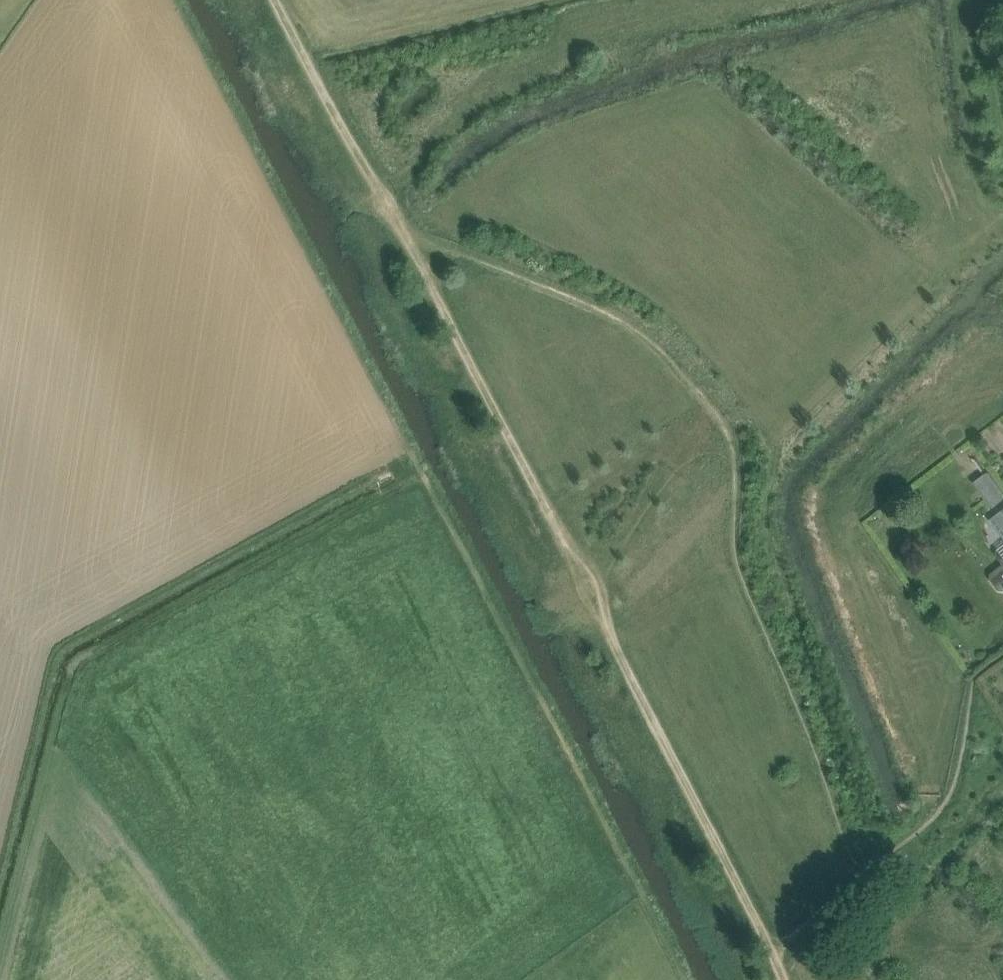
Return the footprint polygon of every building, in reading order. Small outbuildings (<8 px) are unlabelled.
[(988,473),(974,483),(993,508),(1002,500),(1002,493),(988,473)] [(1001,512),(991,520),(1002,535),(1002,510),(1001,512)] [(990,579),(999,590),(1002,590),(1002,565),(992,574),(990,579)]
